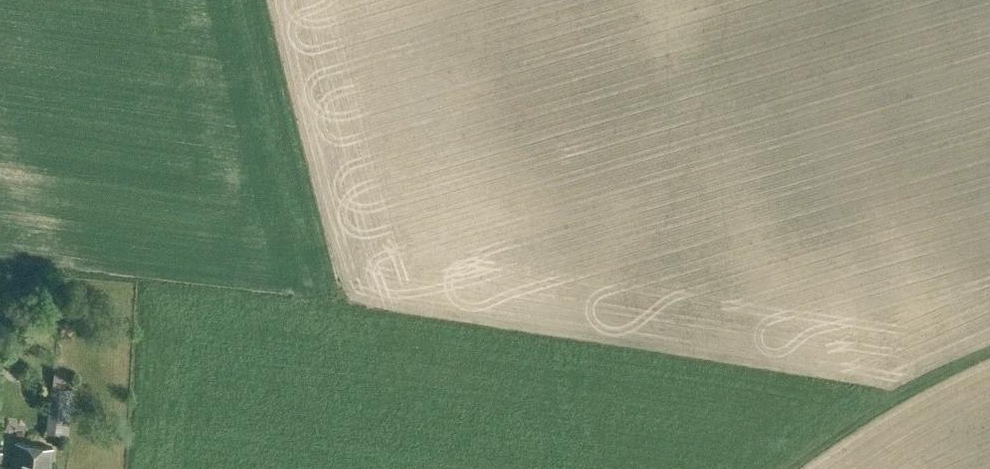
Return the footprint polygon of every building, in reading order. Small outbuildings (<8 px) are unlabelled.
[(17,357),(12,350),(7,354),(12,361),(17,357)] [(46,432),(66,434),(71,389),(50,386),(46,432)] [(52,446),(16,441),(12,467),(0,465),(0,468),(49,468),(52,446)]
